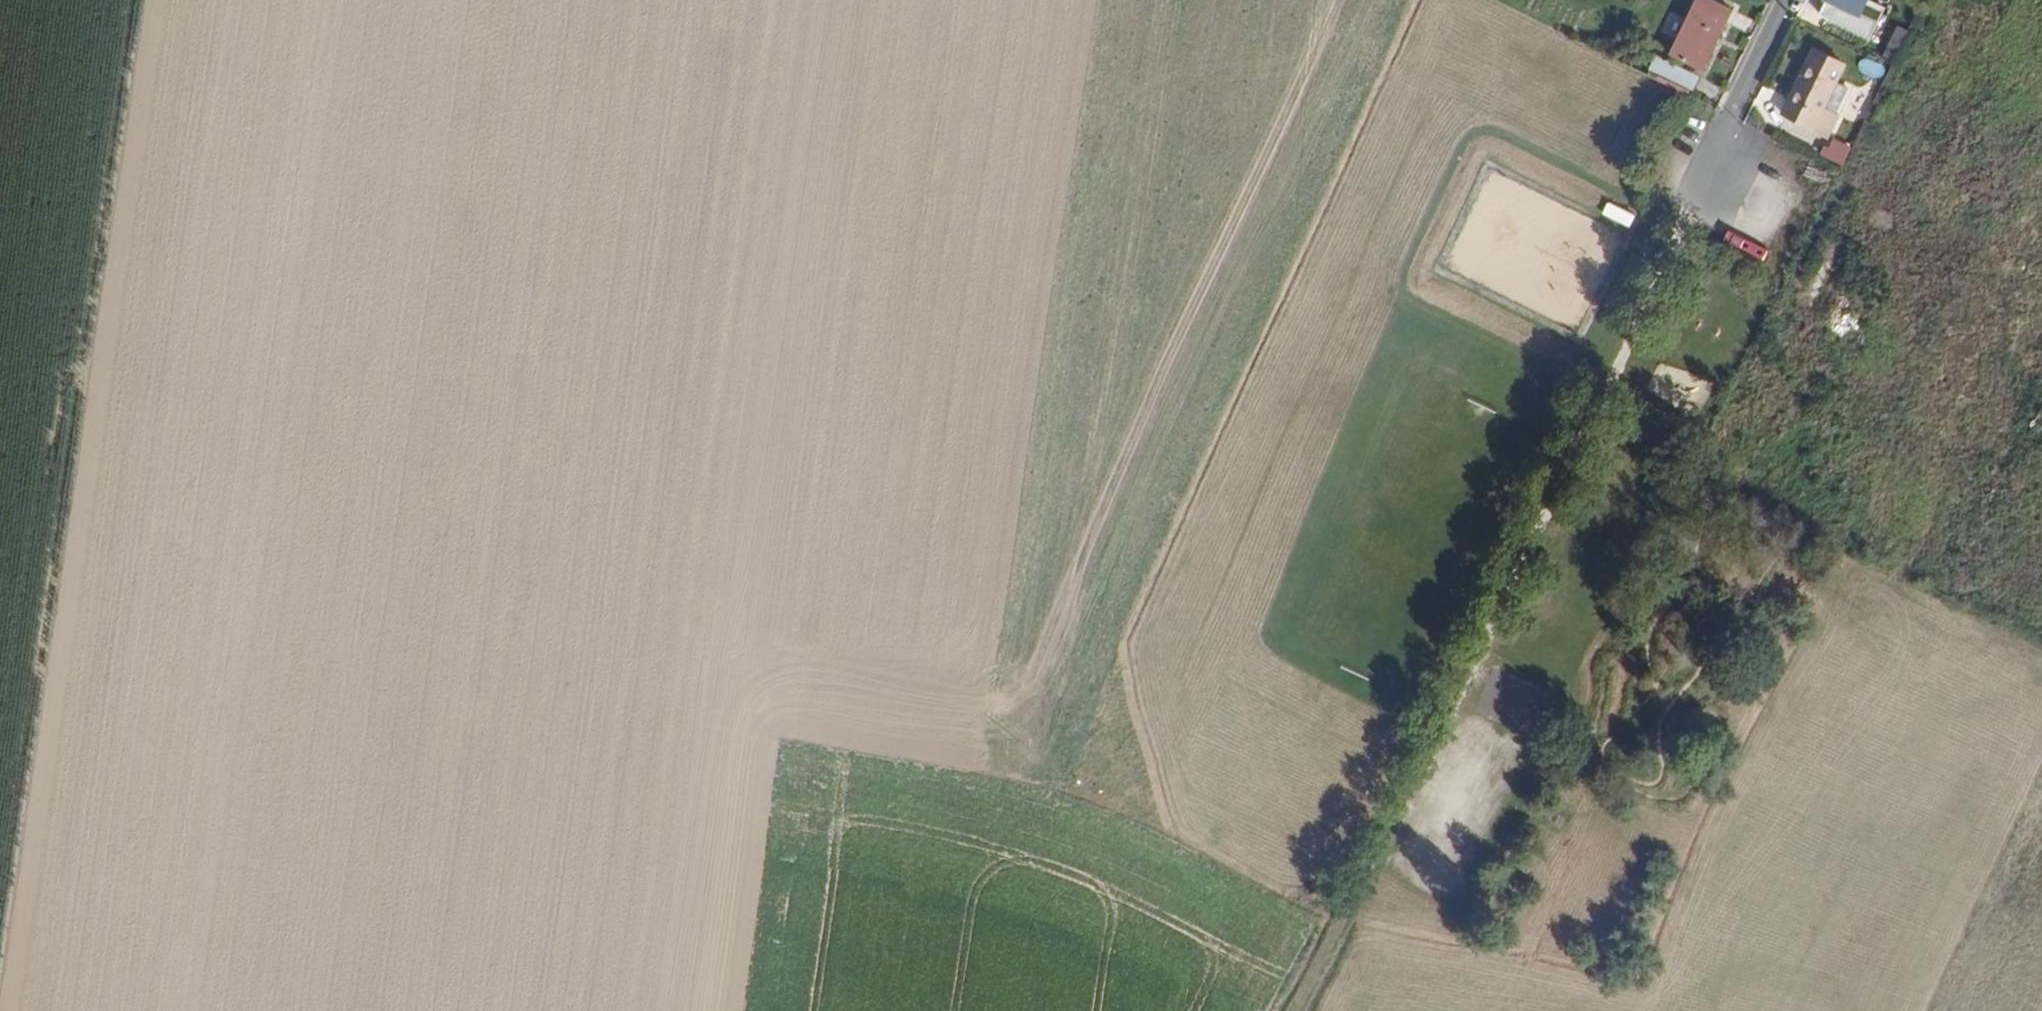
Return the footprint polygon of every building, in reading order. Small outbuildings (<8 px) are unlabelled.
[(1885,13),(1866,3),(1867,0),(1831,0),(1821,22),(1870,47),(1885,13)] [(1703,77),(1726,27),(1721,25),(1725,14),(1695,3),(1669,63),(1703,77)] [(1726,27),(1731,17),(1725,14),(1721,25),(1726,27)] [(1817,127),(1841,72),(1812,58),(1774,132),(1821,155),(1831,132),(1817,127)] [(1695,97),(1703,77),(1669,63),(1660,80),(1695,97)]
